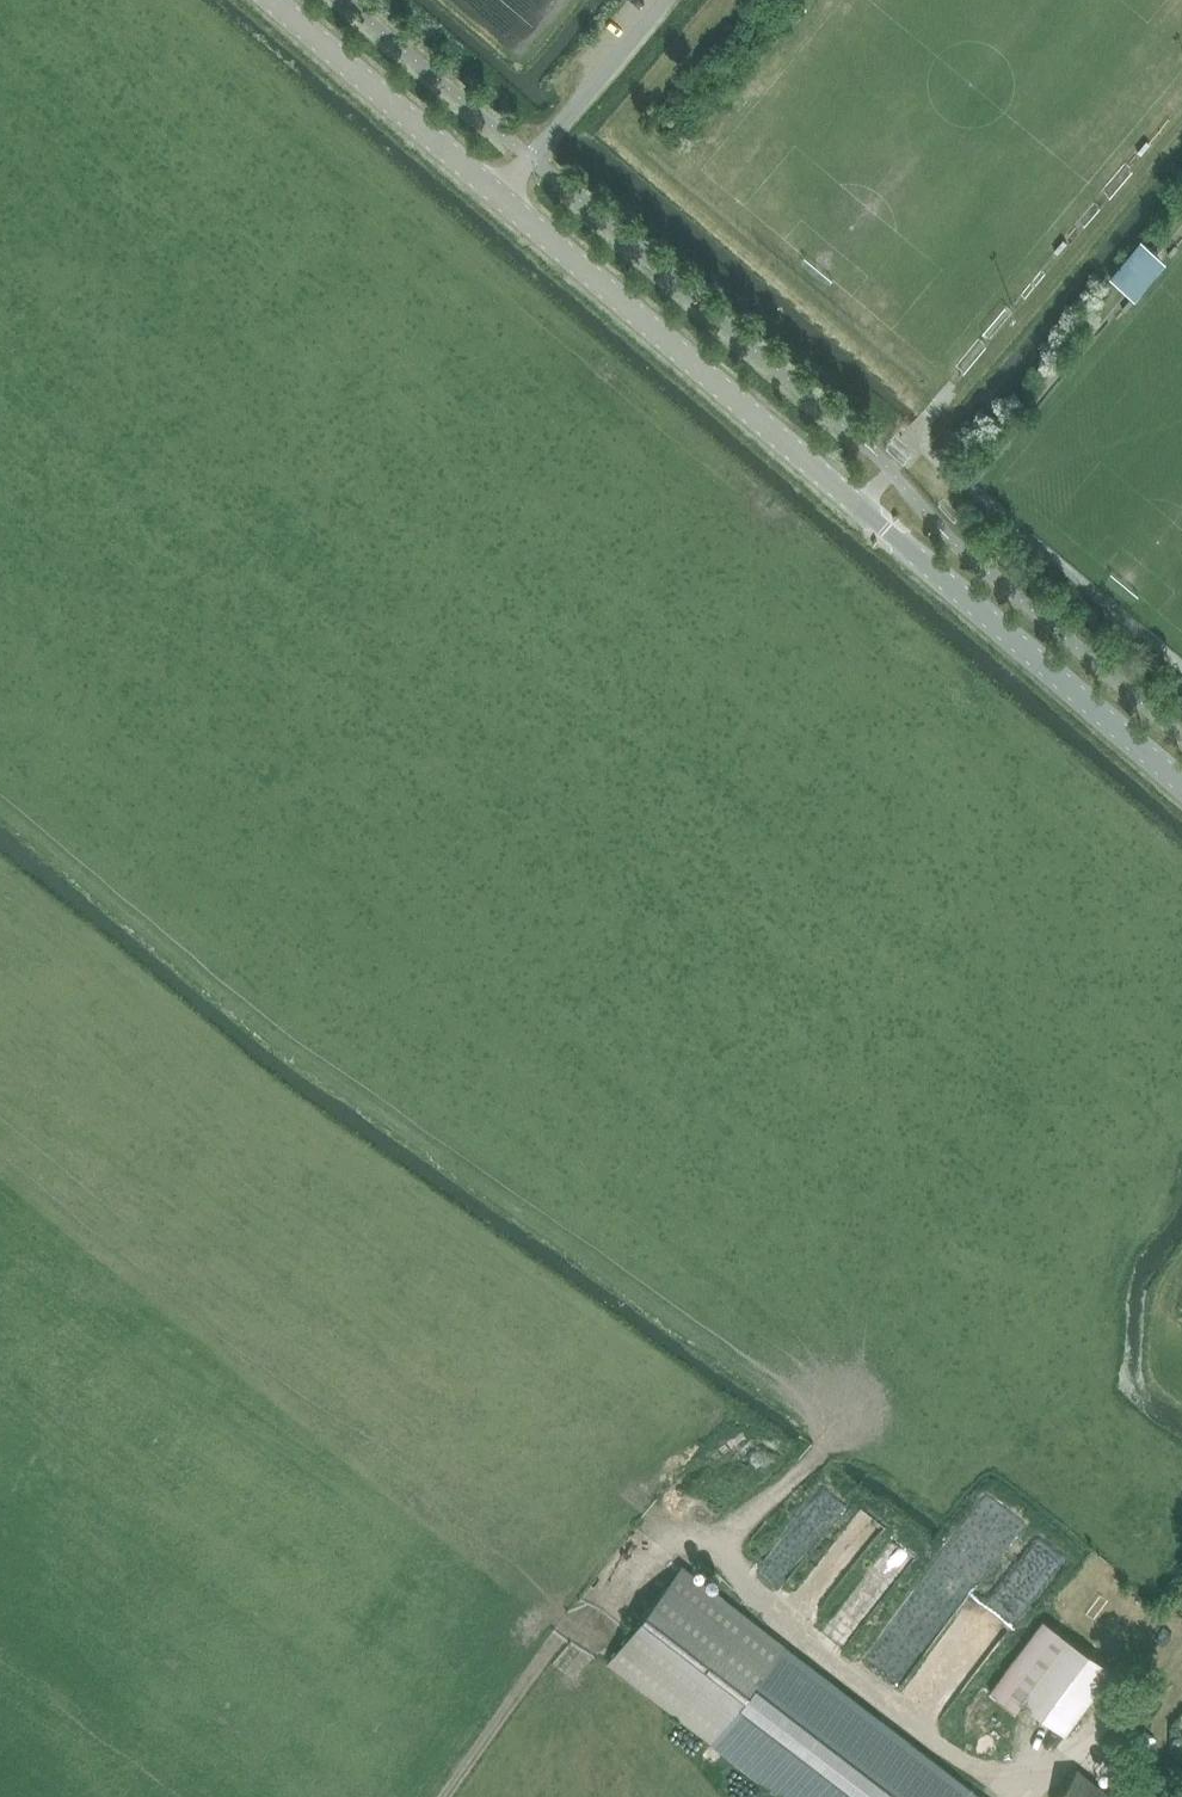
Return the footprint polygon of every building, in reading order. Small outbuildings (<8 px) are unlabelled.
[(1110,277),(1127,291),(1158,253),(1141,239),(1110,277)] [(885,1538),(873,1562),(890,1570),(902,1546),(885,1538)] [(682,1565),(608,1662),(762,1780),(784,1796),(981,1796),(835,1685),(682,1565)] [(830,1644),(875,1586),(858,1573),(813,1631),(830,1644)] [(1114,1671),(1044,1620),(989,1693),(1016,1712),(1023,1702),(1067,1735),(1114,1671)] [(1077,1770),(1056,1796),(1110,1796),(1077,1770)]
